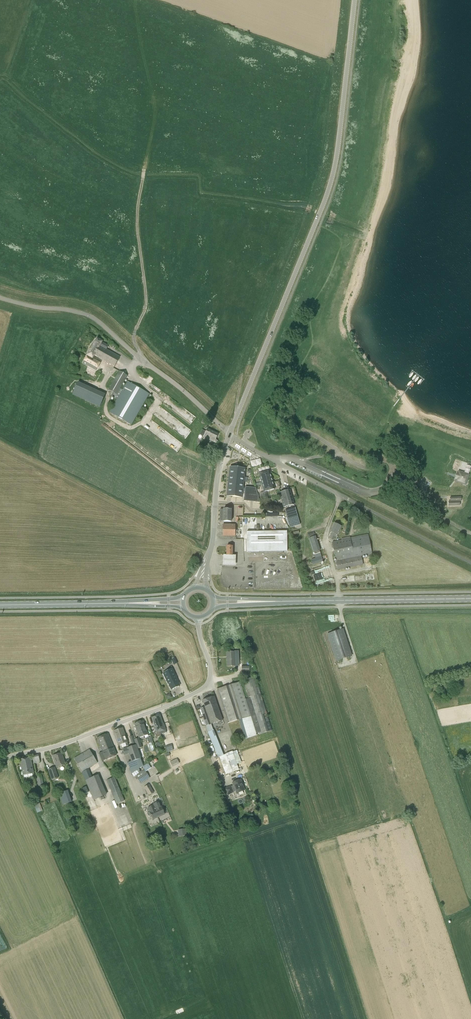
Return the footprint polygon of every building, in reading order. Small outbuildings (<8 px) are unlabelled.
[(83,363),(96,370),(101,361),(93,357),(94,356),(114,367),(119,358),(106,350),(108,347),(102,343),(102,342),(97,339),(83,363)] [(125,380),(128,376),(119,371),(108,390),(117,395),(125,380)] [(131,425),(149,394),(127,381),(110,412),(131,425)] [(94,389),(78,382),(72,394),(100,407),(105,394),(94,389)] [(207,428),(206,432),(202,430),(199,435),(203,437),(216,443),(217,440),(215,440),(218,434),(207,428)] [(230,467),(227,496),(242,498),(245,469),(230,467)] [(468,474),(458,470),(455,480),(465,484),(468,474)] [(259,473),(264,492),(260,493),(262,501),(268,499),(266,491),(275,489),(270,471),(259,473)] [(255,488),(245,487),(244,501),(260,503),(255,488)] [(283,508),(294,505),(290,490),(279,493),(283,508)] [(448,502),(449,505),(460,505),(459,500),(461,500),(461,497),(450,497),(450,502),(448,502)] [(285,511),(290,528),(300,525),(295,508),(285,511)] [(223,521),(230,522),(231,522),(231,516),(231,510),(223,509),(223,521)] [(330,531),(332,532),(329,538),(333,541),(336,534),(337,534),(341,527),(334,523),(330,531)] [(235,524),(230,524),(223,524),(222,536),(235,537),(235,524)] [(264,552),(287,551),(287,550),(287,531),(246,532),(247,552),(264,552)] [(314,552),(321,550),(315,531),(308,533),(314,552)] [(336,561),(371,554),(367,535),(349,538),(349,537),(341,539),(341,541),(332,543),(334,555),(335,555),(336,561)] [(226,555),(223,555),(223,565),(236,565),(236,555),(232,555),(226,555)] [(321,556),(312,559),(313,564),(323,561),(321,556)] [(338,570),(363,565),(361,556),(336,561),(338,570)] [(327,634),(336,661),(351,656),(343,629),(327,634)] [(227,666),(235,666),(235,652),(227,652),(227,666)] [(171,690),(180,686),(176,679),(177,679),(172,669),(163,673),(167,683),(168,683),(171,690)] [(228,723),(239,720),(241,724),(240,724),(245,739),(257,735),(256,733),(259,733),(259,734),(272,730),(255,676),(242,681),(248,698),(245,699),(240,682),(217,689),(228,723)] [(211,724),(222,720),(214,696),(202,700),(205,707),(200,708),(206,726),(211,724)] [(155,716),(159,725),(158,726),(159,731),(165,729),(163,723),(160,715),(155,716)] [(159,725),(155,716),(151,718),(154,726),(156,732),(154,732),(156,738),(161,736),(159,731),(158,726),(159,725)] [(141,729),(145,728),(143,721),(134,724),(137,733),(142,731),(141,729)] [(116,739),(120,737),(121,738),(121,737),(122,738),(125,736),(123,728),(113,731),(116,739)] [(145,728),(141,729),(142,731),(137,733),(139,738),(148,735),(145,728)] [(108,734),(97,738),(102,752),(113,748),(108,734)] [(148,737),(147,737),(149,743),(148,744),(150,752),(155,750),(152,742),(153,742),(150,735),(148,736),(148,737)] [(125,743),(126,746),(128,745),(128,744),(125,736),(122,738),(121,737),(121,738),(120,737),(116,739),(118,745),(125,743)] [(128,754),(131,762),(127,763),(131,774),(143,766),(138,749),(137,749),(136,745),(127,748),(123,749),(125,755),(128,754)] [(113,748),(102,752),(99,753),(102,761),(116,755),(113,748)] [(82,772),(97,763),(89,750),(74,758),(82,772)] [(219,757),(226,775),(239,770),(237,764),(242,762),(237,750),(232,752),(232,751),(226,754),(219,757)] [(52,756),(56,767),(65,764),(62,753),(52,756)] [(23,775),(33,773),(30,758),(20,760),(23,775)] [(177,759),(170,762),(173,767),(179,764),(177,759)] [(48,769),(52,780),(58,778),(55,767),(48,769)] [(141,784),(150,778),(145,770),(136,776),(141,784)] [(93,800),(107,795),(98,775),(85,780),(93,800)] [(106,780),(116,804),(124,801),(114,777),(106,780)] [(232,783),(234,786),(231,787),(231,786),(225,789),(227,795),(236,791),(236,793),(244,790),(240,780),(232,783)] [(149,796),(154,792),(149,784),(144,787),(149,796)] [(72,802),(68,790),(59,793),(63,805),(72,802)] [(153,819),(164,815),(159,802),(153,804),(153,805),(147,808),(149,812),(147,813),(148,816),(149,816),(151,815),(153,819)]
